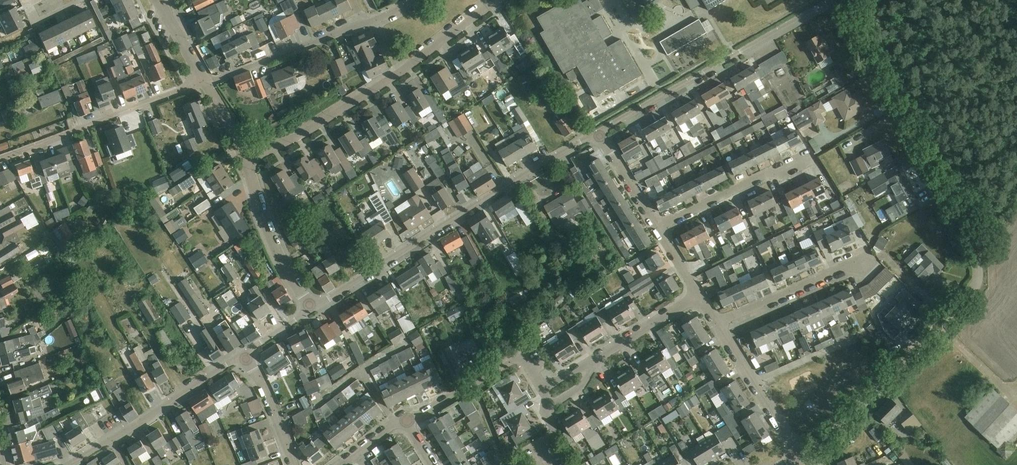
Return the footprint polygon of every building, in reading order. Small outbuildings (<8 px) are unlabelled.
[(95,12),(99,10),(94,0),(90,2),(95,12)] [(131,0),(119,0),(112,4),(117,13),(133,5),(131,0)] [(214,2),(213,0),(200,0),(194,3),(197,10),(214,2)] [(280,4),(288,19),(275,25),(282,39),(295,33),(294,30),(300,27),(294,15),(295,15),(293,12),(299,9),(295,0),(289,0),(283,3),(280,4)] [(333,18),(342,14),(336,0),(335,0),(326,5),(333,18)] [(342,14),(352,9),(348,0),(336,0),(342,14)] [(604,9),(599,0),(588,0),(583,3),(581,0),(578,0),(567,6),(565,2),(547,12),(546,12),(537,18),(545,31),(541,33),(564,74),(577,66),(595,97),(617,84),(620,88),(643,75),(638,66),(621,39),(608,46),(604,39),(613,34),(602,15),(593,21),(591,17),(604,9)] [(692,10),(704,3),(709,10),(726,0),(686,0),(692,10)] [(216,4),(207,8),(198,12),(202,20),(192,25),(199,39),(218,29),(216,25),(221,23),(221,15),(216,4)] [(138,15),(133,5),(117,13),(113,15),(118,25),(122,23),(138,15)] [(315,6),(323,23),(333,18),(326,5),(316,9),(315,6)] [(305,11),(309,19),(313,28),(323,23),(315,6),(305,11)] [(677,15),(683,12),(680,6),(674,9),(677,15)] [(19,17),(16,12),(18,11),(16,7),(0,15),(0,27),(2,26),(19,17)] [(99,10),(95,12),(100,22),(104,20),(102,16),(107,14),(104,8),(99,10)] [(87,10),(77,15),(85,31),(95,26),(87,10)] [(77,15),(68,19),(76,36),(85,31),(77,15)] [(243,22),(239,15),(231,20),(235,26),(243,22)] [(19,17),(2,26),(7,35),(26,26),(24,22),(22,22),(19,17)] [(263,17),(256,21),(262,33),(269,29),(263,17)] [(68,19),(58,24),(66,41),(76,36),(68,19)] [(100,22),(105,31),(109,29),(104,20),(100,22)] [(668,55),(707,33),(699,20),(660,42),(668,55)] [(58,24),(48,29),(56,45),(66,41),(58,24)] [(504,27),(495,33),(505,50),(514,45),(516,48),(521,55),(526,52),(521,45),(520,43),(515,34),(510,37),(504,27)] [(46,50),(56,45),(48,29),(38,34),(46,50)] [(217,35),(223,47),(222,47),(228,59),(240,53),(234,41),(232,37),(229,31),(229,30),(217,35)] [(356,62),(370,55),(367,49),(377,45),(371,31),(353,40),(357,48),(351,51),(356,62)] [(135,32),(127,35),(131,43),(138,40),(135,32)] [(152,42),(147,32),(142,34),(146,44),(152,42)] [(495,33),(485,39),(492,49),(487,52),(493,62),(499,59),(497,56),(505,50),(495,33)] [(126,34),(114,39),(120,52),(132,46),(126,34)] [(814,38),(806,43),(818,63),(830,56),(829,54),(840,48),(831,34),(825,37),(824,35),(816,41),(814,38)] [(234,41),(240,53),(252,47),(247,35),(234,41)] [(91,43),(92,46),(103,41),(101,38),(91,43)] [(30,53),(40,48),(36,41),(27,45),(30,53)] [(152,42),(145,45),(154,65),(148,68),(155,82),(166,77),(163,70),(165,69),(161,62),(152,42)] [(92,46),(91,43),(81,48),(82,51),(92,46)] [(139,44),(133,47),(137,56),(143,54),(139,44)] [(476,45),(467,51),(477,68),(487,62),(489,65),(493,62),(487,52),(482,55),(476,45)] [(71,52),(73,56),(82,51),(81,48),(71,52)] [(467,51),(458,57),(464,66),(459,69),(464,78),(466,80),(471,77),(470,74),(469,73),(477,68),(467,51)] [(783,51),(778,54),(784,65),(789,62),(783,51)] [(61,57),(63,60),(73,56),(71,52),(61,57)] [(80,65),(89,62),(86,54),(77,58),(80,65)] [(124,54),(121,56),(121,57),(126,68),(131,66),(132,66),(128,56),(124,54)] [(778,54),(773,57),(779,67),(784,65),(778,54)] [(208,59),(213,69),(221,66),(216,55),(208,59)] [(372,61),(370,55),(356,62),(361,72),(367,70),(371,78),(389,70),(383,56),(372,61)] [(531,57),(527,59),(532,66),(536,64),(531,57)] [(773,57),(769,60),(775,70),(779,67),(773,57)] [(337,78),(348,73),(342,58),(331,63),(337,78)] [(22,60),(12,64),(14,69),(24,65),(22,60)] [(769,60),(764,62),(770,73),(775,70),(769,60)] [(759,65),(761,68),(765,75),(770,73),(764,62),(759,65)] [(147,90),(140,71),(139,70),(134,72),(132,66),(131,66),(126,68),(136,95),(147,90)] [(273,73),(279,90),(299,82),(293,66),(273,73)] [(761,68),(756,71),(753,66),(742,73),(757,99),(763,96),(773,90),(765,75),(761,68)] [(42,67),(32,71),(34,75),(43,71),(44,70),(42,67)] [(117,77),(113,67),(107,69),(111,79),(117,77)] [(829,93),(840,87),(849,82),(840,67),(832,72),(837,82),(826,88),(829,93)] [(125,99),(136,95),(126,68),(120,71),(122,77),(117,80),(125,99)] [(447,68),(432,77),(437,86),(442,94),(449,90),(454,99),(470,89),(461,74),(454,78),(447,68)] [(573,70),(566,74),(571,81),(577,77),(573,70)] [(250,71),(234,77),(240,91),(256,85),(261,99),(267,97),(261,79),(254,81),(250,71)] [(496,84),(503,79),(498,73),(491,78),(496,84)] [(742,73),(732,79),(738,90),(743,87),(752,102),(757,99),(742,73)] [(95,96),(96,99),(100,109),(110,105),(108,100),(115,97),(110,82),(107,77),(96,81),(98,87),(101,94),(95,96)] [(86,90),(82,80),(76,83),(77,86),(80,92),(86,90)] [(724,83),(713,90),(725,110),(729,107),(725,98),(730,95),(729,92),(724,83)] [(61,87),(66,99),(71,96),(66,85),(61,87)] [(343,85),(338,89),(341,93),(343,96),(348,92),(343,85)] [(44,95),(42,88),(35,90),(37,97),(44,95)] [(554,97),(558,103),(563,99),(556,88),(541,99),(544,104),(554,97)] [(834,93),(837,98),(830,102),(834,108),(839,106),(846,118),(865,107),(858,94),(851,98),(848,92),(845,93),(843,88),(834,93)] [(420,89),(408,96),(413,105),(419,113),(422,118),(433,111),(435,114),(441,122),(446,119),(441,110),(437,104),(431,95),(426,99),(420,89)] [(42,109),(63,101),(59,90),(38,98),(42,109)] [(713,90),(702,96),(707,104),(709,107),(716,104),(720,111),(723,118),(728,115),(725,110),(713,90)] [(74,103),(76,108),(79,117),(90,113),(86,104),(91,102),(87,92),(78,96),(80,100),(74,103)] [(590,97),(584,101),(589,110),(596,106),(590,97)] [(752,123),(757,120),(755,117),(743,97),(738,100),(752,123)] [(513,99),(508,102),(505,104),(510,112),(518,106),(513,99)] [(701,112),(700,109),(695,100),(683,107),(700,135),(701,137),(706,135),(695,115),(701,112)] [(733,103),(742,119),(734,123),(730,115),(728,115),(733,125),(736,131),(752,123),(738,100),(733,103)] [(186,106),(183,107),(196,137),(193,138),(185,142),(189,153),(197,150),(195,144),(196,144),(198,143),(206,140),(201,127),(206,125),(196,101),(186,106)] [(823,104),(826,111),(832,108),(828,101),(823,104)] [(397,127),(410,119),(413,125),(419,121),(409,106),(404,109),(399,102),(387,110),(397,127)] [(556,122),(560,128),(566,137),(576,130),(558,103),(552,107),(560,120),(556,122)] [(799,112),(791,117),(799,129),(804,126),(803,125),(813,119),(814,120),(816,124),(823,119),(819,113),(824,110),(820,103),(808,110),(807,108),(804,110),(799,112)] [(784,106),(774,111),(773,112),(778,121),(789,116),(788,114),(785,109),(784,106)] [(519,107),(513,111),(521,124),(527,120),(519,107)] [(695,138),(700,135),(683,107),(672,113),(679,124),(684,133),(690,130),(695,138)] [(881,107),(874,110),(876,116),(883,114),(881,107)] [(797,108),(789,112),(791,117),(799,112),(797,108)] [(470,111),(466,114),(474,128),(479,125),(470,111)] [(778,121),(773,112),(767,115),(763,117),(762,118),(763,120),(766,125),(767,127),(778,121)] [(273,113),(269,118),(274,122),(278,118),(273,113)] [(463,114),(454,120),(464,135),(473,129),(463,114)] [(363,124),(369,133),(374,141),(380,137),(384,143),(389,140),(392,146),(400,141),(393,131),(388,123),(381,127),(375,117),(363,124)] [(672,129),(670,126),(665,117),(654,124),(669,148),(672,153),(675,152),(671,147),(673,145),(665,133),(672,129)] [(161,132),(156,119),(148,122),(153,135),(161,132)] [(763,120),(752,126),(755,131),(760,128),(766,125),(763,120)] [(522,129),(515,133),(528,154),(538,148),(544,145),(539,136),(538,136),(530,124),(522,129)] [(663,151),(669,148),(654,124),(643,130),(650,142),(655,138),(663,151)] [(722,126),(717,129),(722,138),(736,131),(733,125),(728,127),(724,129),(722,126)] [(752,126),(741,132),(744,137),(755,131),(752,126)] [(122,127),(107,133),(111,144),(107,146),(111,156),(130,149),(129,147),(135,145),(131,134),(125,136),(122,127)] [(786,128),(782,130),(785,135),(791,147),(802,142),(798,133),(796,130),(790,133),(787,127),(786,128)] [(716,141),(722,138),(717,129),(711,133),(716,141)] [(782,130),(771,135),(774,141),(780,153),(791,147),(785,135),(782,130)] [(340,139),(346,147),(351,156),(357,152),(359,152),(363,158),(374,151),(366,138),(359,142),(352,131),(340,139)] [(733,142),(744,137),(741,132),(730,137),(733,142)] [(430,133),(424,137),(428,144),(434,140),(430,133)] [(515,133),(505,138),(518,160),(528,154),(515,133)] [(643,150),(640,145),(634,135),(619,144),(625,154),(622,155),(626,162),(632,158),(631,157),(643,150)] [(814,154),(821,150),(813,136),(806,140),(814,154)] [(722,148),(733,142),(730,137),(719,143),(722,148)] [(506,148),(499,152),(503,158),(508,166),(518,160),(505,138),(502,140),(506,148)] [(83,173),(88,171),(95,169),(95,167),(102,164),(98,152),(90,154),(85,140),(73,145),(83,173)] [(864,150),(866,154),(857,159),(851,162),(858,175),(864,172),(869,170),(868,169),(872,167),(872,168),(879,164),(878,161),(883,159),(886,164),(893,160),(891,155),(884,140),(864,150)] [(774,141),(763,146),(769,158),(780,153),(774,141)] [(6,142),(0,144),(0,151),(8,148),(6,142)] [(691,142),(686,144),(691,154),(696,151),(691,142)] [(471,188),(465,177),(450,151),(446,144),(444,146),(446,150),(443,151),(445,155),(443,156),(451,169),(453,168),(457,176),(452,179),(459,192),(465,188),(466,191),(471,188)] [(685,157),(691,154),(686,144),(680,147),(685,157)] [(329,169),(330,169),(333,175),(335,173),(335,175),(343,170),(342,168),(344,167),(346,172),(353,168),(349,162),(344,153),(338,157),(330,145),(319,153),(329,169)] [(460,146),(454,151),(459,156),(465,151),(460,146)] [(714,146),(701,153),(703,158),(717,151),(714,146)] [(763,146),(752,152),(758,164),(769,158),(763,146)] [(58,155),(52,158),(57,173),(68,169),(70,172),(71,172),(76,170),(71,160),(70,156),(67,147),(57,151),(58,155)] [(752,152),(740,157),(746,169),(758,164),(752,152)] [(692,163),(703,158),(701,153),(690,158),(692,163)] [(43,155),(33,159),(36,168),(36,169),(39,176),(42,185),(43,185),(46,193),(52,192),(48,183),(45,177),(47,177),(49,182),(59,179),(57,173),(52,158),(45,160),(43,155)] [(433,155),(426,160),(430,165),(437,160),(433,156),(433,155)] [(660,155),(654,158),(661,169),(676,162),(673,156),(664,161),(660,155)] [(295,164),(300,172),(305,181),(313,176),(316,182),(326,176),(317,162),(312,165),(307,156),(295,164)] [(396,157),(393,168),(402,170),(405,160),(396,157)] [(740,157),(729,163),(731,166),(735,175),(746,169),(740,157)] [(588,165),(595,176),(606,169),(599,158),(588,165)] [(647,177),(649,175),(661,169),(654,158),(646,163),(649,168),(643,171),(634,176),(638,181),(647,177)] [(690,158),(679,164),(681,169),(692,163),(690,158)] [(29,160),(15,165),(18,175),(19,176),(27,173),(30,180),(33,189),(34,189),(43,186),(42,185),(39,176),(35,178),(29,160)] [(444,174),(437,160),(430,165),(438,178),(444,174)] [(221,164),(212,170),(198,179),(202,184),(208,180),(211,185),(227,174),(221,164)] [(670,174),(681,169),(679,164),(668,169),(670,174)] [(181,165),(169,172),(175,182),(187,174),(181,165)] [(722,167),(711,172),(717,184),(728,178),(722,167)] [(424,186),(413,168),(403,174),(415,192),(424,186)] [(488,172),(485,168),(468,179),(479,197),(497,186),(488,172)] [(0,173),(0,184),(1,186),(16,179),(10,169),(0,173)] [(587,196),(591,193),(588,187),(598,181),(601,187),(612,180),(606,169),(595,176),(585,182),(580,185),(587,196)] [(670,174),(668,169),(657,175),(659,180),(670,174)] [(294,198),(302,192),(306,190),(298,177),(298,178),(292,182),(285,170),(273,178),(283,195),(289,191),(294,198)] [(574,174),(580,185),(585,182),(583,180),(578,171),(574,174)] [(370,172),(366,174),(371,186),(372,185),(376,193),(369,197),(378,212),(367,219),(368,220),(382,242),(392,235),(383,221),(384,220),(381,215),(389,210),(376,184),(370,172)] [(705,190),(717,184),(711,172),(700,178),(705,190)] [(884,173),(867,182),(876,197),(891,188),(899,203),(903,210),(916,203),(912,196),(914,194),(905,178),(902,180),(899,174),(890,179),(888,181),(884,173)] [(227,174),(211,185),(214,190),(208,194),(212,199),(234,184),(227,174)] [(667,194),(659,180),(657,175),(645,181),(649,188),(654,185),(661,197),(655,200),(661,212),(673,206),(667,194)] [(173,197),(183,190),(184,191),(197,182),(193,176),(179,184),(169,191),(173,197)] [(166,177),(152,182),(157,193),(170,187),(166,177)] [(700,178),(689,183),(694,195),(705,190),(700,178)] [(819,178),(808,183),(814,197),(826,191),(819,178)] [(16,180),(7,184),(11,192),(20,188),(16,180)] [(619,190),(612,180),(601,187),(608,197),(619,190)] [(432,184),(428,186),(434,195),(438,202),(437,202),(438,204),(439,203),(443,210),(454,202),(449,194),(445,189),(446,188),(442,183),(435,187),(432,184)] [(683,201),(694,195),(689,183),(678,189),(683,201)] [(814,197),(808,183),(797,189),(806,208),(810,217),(816,214),(812,207),(808,200),(814,197)] [(191,187),(194,193),(200,189),(196,184),(191,187)] [(329,196),(335,192),(332,186),(326,190),(329,196)] [(667,194),(673,206),(683,201),(678,189),(667,194)] [(806,208),(797,189),(785,195),(787,198),(782,201),(794,226),(800,223),(795,213),(806,208)] [(619,190),(608,197),(601,201),(604,205),(610,201),(614,207),(625,201),(619,190)] [(462,191),(456,193),(461,203),(466,200),(462,191)] [(778,204),(777,204),(771,191),(759,196),(766,210),(778,204)] [(585,213),(591,209),(585,199),(577,203),(570,192),(545,207),(556,226),(563,222),(565,223),(571,220),(571,217),(576,214),(576,213),(583,209),(585,213)] [(322,193),(313,198),(317,204),(325,199),(322,193)] [(593,206),(598,203),(591,193),(587,196),(593,206)] [(508,194),(492,205),(497,214),(502,222),(504,224),(510,220),(520,213),(523,218),(528,225),(535,221),(530,213),(527,209),(522,200),(515,205),(508,194)] [(400,214),(405,222),(411,231),(432,217),(421,200),(417,195),(409,201),(412,206),(400,214)] [(83,196),(78,203),(83,207),(88,200),(83,196)] [(766,210),(759,196),(748,202),(755,215),(766,210)] [(149,201),(157,213),(163,209),(155,197),(149,201)] [(849,198),(844,201),(851,212),(850,213),(852,216),(855,220),(859,227),(864,224),(855,209),(856,209),(849,198)] [(208,199),(195,208),(199,214),(213,206),(208,199)] [(838,200),(829,205),(831,210),(840,206),(838,200)] [(625,201),(614,207),(621,218),(632,211),(625,201)] [(249,229),(243,220),(242,222),(238,216),(240,215),(231,202),(223,208),(215,213),(233,239),(237,237),(239,240),(248,234),(246,231),(249,229)] [(604,214),(598,203),(593,206),(600,217),(604,214)] [(885,208),(890,221),(903,215),(898,203),(885,208)] [(0,211),(0,229),(16,221),(11,212),(12,211),(9,206),(0,211)] [(737,207),(726,213),(733,226),(736,234),(741,231),(748,228),(744,221),(742,216),(737,207)] [(59,211),(53,213),(56,222),(62,220),(61,218),(70,215),(67,208),(59,211)] [(483,228),(486,226),(490,231),(488,232),(491,237),(500,232),(492,220),(496,218),(491,209),(485,213),(483,211),(468,221),(477,235),(484,230),(483,228)] [(638,222),(632,211),(621,218),(627,228),(638,222)] [(20,250),(15,243),(20,240),(15,232),(24,227),(25,226),(27,230),(39,224),(38,223),(33,212),(16,221),(0,229),(4,237),(2,244),(0,244),(0,262),(10,256),(12,258),(16,255),(16,253),(20,250)] [(726,213),(714,219),(719,228),(721,232),(733,226),(726,213)] [(606,227),(611,224),(604,214),(600,217),(606,227)] [(173,220),(165,225),(172,234),(179,229),(189,222),(184,216),(175,222),(173,220)] [(839,231),(837,231),(843,246),(855,241),(851,233),(860,229),(855,220),(852,216),(843,220),(846,227),(839,231)] [(768,228),(774,225),(770,217),(764,220),(768,228)] [(52,218),(45,222),(49,229),(50,228),(51,229),(55,227),(54,225),(56,224),(52,218)] [(369,230),(363,234),(366,240),(372,248),(382,242),(368,220),(365,223),(369,230)] [(62,245),(70,240),(69,238),(72,236),(73,235),(65,222),(53,230),(62,245)] [(638,222),(627,228),(632,235),(625,239),(624,238),(621,240),(617,235),(613,237),(619,248),(645,232),(638,222)] [(815,234),(814,234),(818,245),(820,245),(822,249),(830,245),(832,251),(843,246),(837,231),(839,231),(835,223),(832,225),(823,229),(814,233),(815,234)] [(613,237),(617,235),(611,224),(606,227),(613,237)] [(710,238),(708,233),(704,224),(692,230),(706,258),(711,256),(704,241),(710,238)] [(288,226),(283,229),(294,246),(299,243),(288,226)] [(179,244),(189,237),(183,228),(173,234),(179,244)] [(755,231),(760,242),(765,239),(760,228),(755,231)] [(408,229),(400,234),(404,240),(411,234),(408,229)] [(793,229),(782,234),(784,240),(796,234),(793,229)] [(701,261),(706,258),(692,230),(681,235),(688,249),(694,246),(697,253),(701,261)] [(458,231),(441,240),(448,253),(464,244),(472,259),(470,260),(473,267),(482,262),(468,235),(462,239),(458,231)] [(736,234),(740,241),(745,239),(741,231),(736,234)] [(641,250),(643,248),(652,243),(645,232),(619,248),(626,258),(630,255),(627,250),(636,243),(641,250)] [(735,244),(740,241),(736,234),(731,236),(735,244)] [(782,234),(771,240),(774,245),(784,240),(782,234)] [(814,234),(810,236),(811,238),(815,247),(818,245),(814,234)] [(875,246),(881,250),(883,251),(889,241),(880,236),(875,246)] [(768,248),(774,245),(771,240),(760,245),(765,256),(770,253),(768,248)] [(244,250),(240,243),(234,247),(235,248),(238,253),(244,250)] [(304,243),(297,247),(307,263),(313,259),(304,243)] [(341,268),(336,260),(326,243),(319,247),(322,253),(324,252),(328,259),(323,262),(331,274),(341,268)] [(729,243),(722,247),(727,256),(728,257),(734,254),(729,243)] [(944,266),(929,252),(922,244),(916,251),(906,261),(911,266),(915,270),(914,271),(924,281),(934,270),(937,273),(944,266)] [(822,262),(818,253),(817,250),(816,250),(813,245),(803,250),(811,267),(822,262)] [(741,254),(744,260),(755,254),(752,249),(741,254)] [(794,260),(799,273),(811,267),(803,250),(791,255),(794,260)] [(79,251),(72,254),(75,260),(82,256),(79,251)] [(192,268),(201,268),(201,252),(192,252),(192,268)] [(515,253),(508,257),(517,273),(524,269),(515,253)] [(643,269),(646,267),(650,274),(665,264),(658,253),(640,264),(643,269)] [(199,257),(203,263),(208,260),(204,254),(199,257)] [(422,265),(417,267),(424,278),(428,275),(434,271),(439,278),(444,275),(447,273),(440,261),(436,263),(430,254),(419,260),(422,265)] [(741,254),(730,260),(732,265),(744,260),(741,254)] [(789,261),(785,254),(779,257),(782,265),(789,261)] [(224,255),(219,258),(222,262),(223,262),(225,266),(228,264),(226,260),(227,259),(224,255)] [(263,275),(252,258),(250,259),(245,262),(256,279),(263,275)] [(328,275),(321,264),(318,259),(309,264),(312,269),(312,270),(327,293),(336,288),(328,275)] [(638,263),(636,259),(629,263),(631,267),(638,263)] [(733,267),(732,265),(730,260),(724,263),(727,270),(733,267)] [(788,278),(799,273),(794,260),(783,265),(788,278)] [(223,267),(221,268),(230,282),(239,277),(232,267),(229,263),(228,264),(225,266),(223,267)] [(708,271),(706,272),(709,279),(711,278),(716,276),(723,292),(718,294),(723,306),(735,301),(729,289),(725,278),(721,271),(719,265),(717,267),(708,271)] [(771,270),(772,274),(776,283),(788,278),(783,265),(771,270)] [(397,279),(402,287),(404,290),(424,278),(417,267),(397,279)] [(599,279),(608,273),(605,267),(595,272),(599,279)] [(882,271),(891,281),(895,277),(886,267),(882,271)] [(3,288),(14,283),(25,276),(23,272),(20,273),(18,270),(10,276),(0,281),(0,283),(3,288)] [(877,276),(887,285),(891,281),(882,271),(877,276)] [(736,273),(729,276),(734,287),(729,289),(735,301),(746,296),(741,284),(738,279),(736,273)] [(453,274),(445,277),(452,291),(460,288),(453,274)] [(632,291),(651,279),(648,274),(629,285),(632,291)] [(764,274),(752,279),(758,291),(769,286),(765,277),(764,274)] [(154,275),(149,278),(153,285),(159,281),(154,275)] [(109,285),(114,282),(111,276),(106,279),(109,285)] [(660,292),(656,294),(660,300),(680,288),(672,276),(664,281),(656,286),(660,292)] [(883,289),(884,288),(887,285),(877,276),(873,280),(883,289)] [(278,277),(273,281),(272,280),(267,283),(273,293),(271,294),(276,301),(278,300),(282,306),(293,299),(278,277)] [(187,278),(179,284),(201,318),(209,312),(187,278)] [(651,279),(632,291),(636,297),(655,286),(651,279)] [(752,279),(741,284),(746,296),(758,291),(752,279)] [(873,280),(869,284),(879,294),(883,289),(873,280)] [(14,283),(3,288),(0,290),(0,312),(3,311),(2,308),(7,306),(5,299),(18,291),(14,283)] [(401,301),(395,292),(390,283),(379,290),(386,301),(391,297),(396,304),(401,301)] [(864,286),(869,298),(879,294),(869,284),(864,286)] [(250,304),(260,320),(268,315),(267,314),(271,311),(266,303),(267,302),(256,286),(251,289),(257,299),(250,304)] [(569,292),(574,298),(581,292),(576,286),(569,292)] [(859,288),(861,292),(864,300),(869,298),(864,286),(859,288)] [(430,291),(433,298),(438,295),(432,287),(431,288),(431,289),(430,291)] [(850,288),(838,294),(845,308),(843,309),(845,313),(846,316),(850,314),(847,307),(856,303),(857,306),(865,302),(864,300),(861,292),(853,295),(850,288)] [(905,288),(896,297),(901,302),(896,307),(912,323),(915,320),(917,321),(921,317),(920,315),(921,314),(911,304),(916,300),(905,288)] [(212,292),(223,309),(229,306),(222,295),(220,297),(218,294),(217,294),(214,290),(212,292)] [(386,301),(379,290),(368,297),(379,315),(391,308),(386,301)] [(623,296),(614,302),(627,322),(636,317),(630,307),(635,304),(629,295),(628,293),(623,296)] [(838,294),(827,298),(834,313),(833,314),(835,318),(836,321),(839,319),(836,312),(843,309),(845,308),(838,294)] [(164,322),(161,317),(148,296),(138,302),(151,323),(156,320),(160,325),(164,322)] [(827,298),(816,303),(823,318),(822,319),(825,326),(828,324),(827,322),(835,318),(833,314),(834,313),(827,298)] [(182,301),(171,308),(181,324),(192,317),(182,301)] [(369,315),(369,314),(361,302),(351,309),(359,321),(368,316),(369,315)] [(404,308),(401,302),(396,305),(400,311),(404,308)] [(605,307),(600,310),(606,321),(611,318),(617,328),(627,322),(614,302),(611,302),(606,305),(605,307)] [(816,303),(805,308),(812,323),(811,324),(814,330),(817,329),(825,326),(822,319),(823,318),(816,303)] [(886,307),(877,315),(886,330),(893,323),(902,332),(904,331),(905,333),(909,328),(908,327),(912,323),(896,307),(891,312),(886,307)] [(805,308),(795,313),(801,328),(800,329),(803,335),(807,334),(809,333),(806,326),(811,324),(812,323),(805,308)] [(340,315),(345,324),(348,328),(359,321),(351,309),(340,315)] [(594,312),(585,318),(586,319),(588,323),(599,340),(608,334),(602,324),(606,321),(600,310),(595,313),(594,312)] [(375,327),(380,324),(373,312),(369,314),(369,315),(368,316),(375,327)] [(795,313),(784,318),(790,333),(789,333),(792,340),(796,339),(793,332),(800,329),(801,328),(795,313)] [(232,324),(240,338),(246,346),(262,336),(253,323),(250,325),(244,316),(232,324)] [(510,316),(503,320),(516,341),(523,336),(510,316)] [(686,331),(690,337),(704,328),(697,317),(679,328),(682,333),(686,331)] [(8,334),(13,333),(11,327),(6,328),(3,318),(0,319),(0,337),(8,335),(8,334)] [(784,318),(773,323),(779,338),(778,338),(781,345),(785,344),(792,340),(789,333),(790,333),(784,318)] [(71,319),(66,322),(70,331),(75,329),(71,319)] [(411,319),(401,325),(405,334),(416,328),(411,319)] [(218,336),(224,344),(229,353),(242,344),(226,320),(220,324),(225,331),(218,336)] [(342,330),(340,331),(335,322),(329,326),(328,323),(316,331),(324,344),(328,350),(337,344),(333,338),(340,333),(341,334),(344,332),(342,330)] [(577,325),(572,328),(574,331),(578,339),(583,336),(589,345),(599,340),(588,323),(579,328),(577,325)] [(773,323),(762,328),(769,343),(767,343),(770,350),(774,349),(771,342),(778,338),(779,338),(773,323)] [(876,326),(873,323),(867,328),(870,332),(876,326)] [(844,335),(839,324),(831,328),(836,339),(844,335)] [(39,335),(34,326),(28,329),(32,335),(25,336),(0,343),(0,351),(1,354),(36,346),(42,340),(39,335)] [(367,326),(363,328),(368,335),(372,333),(367,326)] [(206,328),(203,331),(201,332),(210,346),(206,348),(215,362),(224,356),(206,328)] [(372,343),(368,335),(363,328),(359,331),(363,338),(368,346),(372,343)] [(389,335),(394,344),(406,338),(400,328),(389,335)] [(569,335),(560,340),(571,357),(580,351),(574,341),(578,339),(574,331),(572,328),(566,331),(569,335)] [(711,340),(704,328),(690,337),(685,340),(690,348),(692,347),(693,348),(684,354),(688,360),(698,354),(695,350),(711,340)] [(762,328),(751,333),(757,347),(755,348),(759,355),(763,354),(760,347),(767,343),(769,343),(762,328)] [(307,329),(298,334),(313,364),(318,361),(317,358),(320,356),(307,329)] [(424,341),(421,336),(417,330),(409,335),(416,347),(424,341)] [(313,364),(298,334),(289,339),(300,360),(303,358),(307,367),(313,364)] [(549,342),(543,345),(550,356),(555,353),(561,363),(571,357),(560,340),(557,335),(548,340),(549,342)] [(669,335),(662,339),(669,350),(676,346),(669,335)] [(805,337),(800,339),(805,352),(811,349),(805,337)] [(465,355),(478,349),(473,339),(460,345),(459,343),(450,347),(451,348),(452,347),(453,350),(442,356),(446,364),(448,363),(454,375),(471,366),(465,355)] [(832,339),(821,344),(823,348),(834,343),(832,339)] [(350,344),(355,356),(358,362),(360,366),(366,363),(356,341),(350,344)] [(270,367),(278,362),(286,357),(282,352),(277,344),(261,354),(270,367)] [(80,345),(75,352),(82,357),(87,350),(80,345)] [(140,345),(134,348),(136,353),(141,362),(147,359),(144,354),(140,345)] [(4,365),(13,363),(19,362),(18,357),(37,352),(36,346),(1,354),(4,365)] [(411,347),(405,350),(410,359),(415,356),(411,347)] [(716,349),(708,354),(702,357),(709,369),(723,360),(716,349)] [(405,350),(396,354),(402,365),(401,363),(404,362),(410,359),(405,350)] [(651,356),(662,373),(671,367),(673,371),(678,367),(677,365),(672,357),(667,360),(661,350),(651,356)] [(155,387),(141,362),(136,353),(131,356),(142,376),(137,379),(144,393),(155,387)] [(155,354),(149,358),(156,370),(152,372),(155,376),(159,384),(169,379),(165,370),(155,354)] [(388,360),(393,370),(402,365),(396,354),(392,356),(393,358),(388,360)] [(698,354),(688,360),(692,367),(702,361),(698,354)] [(657,375),(662,373),(651,356),(642,361),(648,371),(643,374),(650,385),(652,388),(657,384),(656,382),(660,380),(657,375)] [(443,381),(434,364),(431,358),(422,362),(433,386),(443,381)] [(379,365),(380,366),(383,371),(384,374),(393,370),(388,360),(379,365)] [(731,371),(723,360),(709,369),(716,380),(731,371)] [(764,367),(767,373),(780,368),(777,361),(764,367)] [(413,367),(416,373),(425,390),(433,386),(422,362),(413,367)] [(40,363),(34,365),(15,372),(18,380),(8,383),(12,395),(22,391),(27,389),(26,385),(46,378),(40,363)] [(342,363),(329,371),(335,380),(348,371),(342,363)] [(373,375),(383,371),(380,366),(371,370),(373,375)] [(645,388),(650,385),(643,374),(639,377),(633,367),(623,373),(634,390),(643,385),(645,388)] [(503,398),(520,388),(517,383),(521,381),(515,372),(492,386),(498,395),(501,394),(503,398)] [(689,381),(694,377),(691,372),(685,375),(689,381)] [(228,395),(230,394),(237,390),(236,388),(240,386),(232,373),(221,380),(209,387),(215,396),(218,401),(228,395)] [(406,373),(397,378),(407,398),(416,394),(407,377),(406,373)] [(416,394),(425,390),(416,373),(407,377),(416,394)] [(625,396),(634,390),(623,373),(614,379),(620,389),(615,392),(619,398),(622,402),(627,399),(625,396)] [(317,379),(321,390),(333,384),(329,374),(317,379)] [(407,398),(397,378),(396,377),(388,381),(388,382),(398,403),(407,398)] [(321,390),(317,379),(304,384),(308,396),(321,390)] [(350,385),(354,390),(362,384),(358,379),(350,385)] [(699,397),(707,392),(717,386),(714,379),(695,391),(699,397)] [(114,392),(121,402),(124,406),(120,409),(129,423),(140,416),(119,384),(117,385),(114,380),(106,385),(109,391),(108,391),(111,395),(114,392)] [(736,381),(728,386),(720,390),(717,386),(707,392),(712,398),(718,395),(724,404),(743,392),(736,381)] [(379,386),(381,390),(389,407),(398,403),(388,382),(379,386)] [(31,396),(14,400),(16,408),(18,413),(21,412),(23,419),(17,420),(18,425),(22,424),(25,424),(37,417),(45,413),(46,413),(41,397),(53,392),(49,385),(39,389),(30,393),(31,396)] [(345,389),(342,391),(348,399),(351,397),(356,393),(354,390),(350,385),(345,389)] [(103,386),(97,388),(102,399),(108,397),(103,386)] [(84,393),(89,403),(100,399),(96,388),(84,393)] [(523,393),(520,388),(503,398),(506,403),(504,404),(509,413),(523,404),(523,405),(532,399),(526,390),(523,393)] [(1010,446),(1016,438),(1016,411),(1002,396),(1001,396),(992,388),(965,417),(974,426),(990,442),(991,441),(999,449),(997,451),(1006,459),(1014,450),(1010,446)] [(218,411),(215,404),(206,389),(189,400),(202,421),(218,411)] [(342,391),(334,397),(341,405),(346,402),(348,399),(342,391)] [(622,402),(619,398),(615,401),(609,392),(599,397),(610,414),(619,409),(621,413),(626,409),(622,402)] [(724,419),(727,424),(737,417),(741,415),(738,411),(750,403),(743,392),(724,404),(722,405),(729,416),(724,419)] [(371,397),(368,393),(360,399),(361,400),(375,418),(383,412),(371,397)] [(701,403),(696,395),(685,402),(690,409),(701,403)] [(305,396),(300,399),(305,410),(310,407),(305,396)] [(467,415),(468,416),(478,410),(469,396),(458,402),(467,416),(467,415)] [(333,411),(341,405),(334,397),(329,402),(327,404),(333,411)] [(601,420),(610,414),(599,397),(590,403),(596,413),(592,416),(598,427),(603,423),(601,420)] [(876,414),(888,425),(902,409),(891,399),(876,414)] [(367,424),(375,418),(361,400),(357,403),(358,404),(354,407),(367,424)] [(248,417),(253,415),(247,402),(242,404),(248,417)] [(663,406),(667,411),(673,407),(670,402),(663,406)] [(321,408),(325,417),(326,419),(334,412),(333,411),(327,404),(321,408)] [(359,430),(367,424),(354,407),(352,404),(344,410),(348,415),(359,430)] [(511,430),(528,420),(525,415),(529,413),(523,405),(523,404),(509,413),(500,418),(506,427),(509,426),(511,430)] [(685,404),(677,409),(681,416),(689,411),(685,404)] [(314,412),(311,406),(310,407),(305,410),(293,416),(297,428),(306,424),(308,423),(306,417),(314,412)] [(319,420),(325,417),(321,408),(315,410),(319,420)] [(593,430),(598,427),(592,416),(587,419),(581,409),(571,415),(582,432),(591,426),(593,430)] [(484,421),(478,410),(468,416),(471,421),(468,423),(472,428),(482,422),(484,421)] [(676,410),(662,418),(666,424),(680,415),(676,410)] [(177,418),(182,426),(186,432),(192,428),(195,433),(200,430),(195,423),(188,411),(177,418)] [(910,411),(899,420),(906,429),(908,428),(912,433),(921,426),(917,421),(918,420),(910,411)] [(75,429),(67,434),(69,438),(75,446),(88,437),(84,430),(89,426),(84,418),(83,417),(80,412),(71,417),(74,421),(77,419),(81,426),(75,429)] [(742,421),(749,432),(763,424),(756,412),(742,421)] [(429,425),(436,436),(454,425),(456,424),(449,413),(429,425)] [(340,421),(352,436),(359,430),(348,415),(340,421)] [(573,437),(582,432),(571,415),(562,420),(568,430),(563,433),(570,444),(575,441),(573,437)] [(20,431),(10,434),(14,445),(31,441),(34,440),(38,432),(37,431),(36,425),(40,423),(40,422),(37,417),(25,424),(28,429),(25,430),(20,431)] [(727,424),(727,425),(734,435),(737,440),(741,437),(736,428),(742,424),(737,417),(727,424)] [(641,419),(636,422),(640,428),(644,426),(641,419)] [(531,424),(528,420),(511,430),(514,435),(511,436),(517,445),(540,431),(534,422),(531,424)] [(59,421),(54,424),(61,435),(66,432),(59,421)] [(344,442),(352,436),(340,421),(332,427),(344,442)] [(205,441),(214,437),(208,422),(199,426),(205,441)] [(480,438),(486,434),(483,429),(485,427),(482,422),(472,428),(475,433),(477,432),(480,438)] [(661,424),(657,427),(662,434),(666,431),(661,424)] [(770,435),(763,424),(749,432),(756,444),(770,435)] [(43,430),(48,440),(53,438),(59,436),(53,425),(43,430)] [(457,430),(454,425),(436,436),(443,446),(458,436),(455,431),(457,430)] [(707,440),(717,456),(726,451),(721,443),(734,435),(727,425),(715,432),(716,434),(707,440)] [(324,433),(330,440),(336,448),(344,442),(332,427),(324,433)] [(231,441),(239,438),(243,450),(248,449),(264,443),(259,430),(246,435),(243,428),(228,434),(231,441)] [(869,432),(876,439),(878,442),(882,438),(874,428),(869,432)] [(168,443),(165,438),(159,429),(148,436),(161,457),(167,454),(163,446),(168,443)] [(185,453),(193,448),(184,433),(179,436),(184,451),(185,453)] [(489,439),(486,434),(480,438),(486,448),(492,445),(489,439)] [(184,451),(179,436),(170,441),(176,451),(177,451),(178,454),(184,451)] [(306,446),(305,445),(301,448),(313,464),(324,456),(319,450),(328,443),(323,436),(314,443),(313,441),(306,446)] [(459,436),(458,436),(443,446),(449,457),(466,447),(459,436)] [(608,440),(612,445),(617,442),(614,437),(608,440)] [(136,464),(141,464),(144,463),(139,456),(148,451),(141,440),(128,448),(134,458),(132,459),(136,464)] [(698,445),(690,450),(684,440),(678,444),(689,461),(694,458),(698,464),(703,464),(708,462),(698,445)] [(708,462),(717,456),(707,440),(698,445),(708,462)] [(12,446),(17,464),(58,454),(55,441),(33,447),(31,441),(14,445),(12,446)] [(264,443),(248,449),(252,461),(241,464),(259,464),(257,460),(268,455),(264,443)] [(743,449),(747,456),(757,450),(753,443),(743,449)] [(374,464),(388,464),(405,455),(398,444),(386,451),(389,457),(380,463),(377,457),(371,460),(374,464)] [(617,444),(605,451),(608,456),(620,449),(617,444)] [(666,460),(669,464),(681,464),(679,462),(684,459),(675,444),(670,448),(674,455),(666,460)] [(466,447),(449,457),(454,464),(460,464),(468,460),(465,454),(469,451),(466,446),(466,447)] [(103,461),(100,463),(101,464),(123,464),(115,452),(103,460),(103,461)] [(481,459),(485,464),(495,457),(492,452),(481,459)] [(649,452),(644,455),(648,462),(650,464),(657,464),(649,452)] [(899,458),(905,464),(915,464),(905,453),(899,458)] [(405,455),(388,464),(411,464),(405,455)] [(162,461),(159,456),(153,459),(156,464),(164,464),(162,461)] [(838,464),(857,464),(853,456),(838,463),(838,464)]
